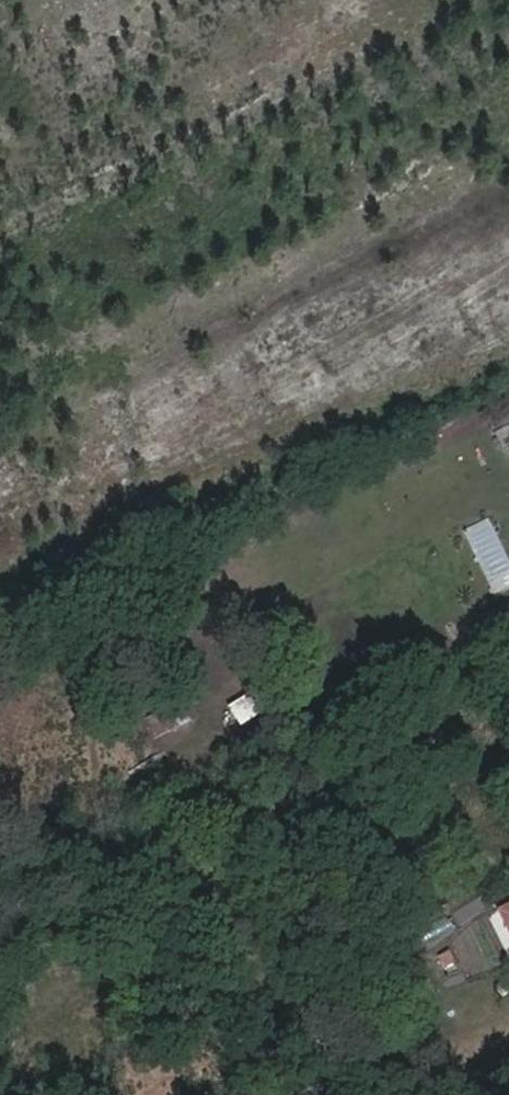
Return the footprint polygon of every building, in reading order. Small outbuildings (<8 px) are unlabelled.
[(154,703),(169,733),(202,717),(191,698),(181,702),(175,693),(154,703)] [(499,911),(508,931),(508,906),(499,911)]
